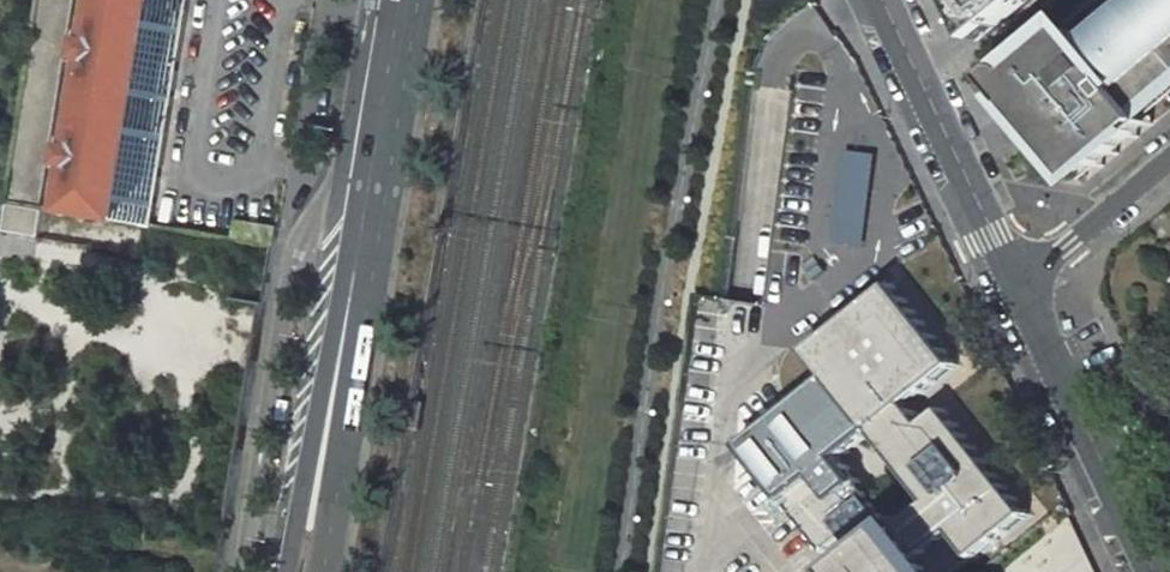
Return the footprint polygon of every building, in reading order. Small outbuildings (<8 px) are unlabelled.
[(8,203),(40,208),(75,0),(41,0),(8,203)] [(97,217),(152,226),(188,0),(132,0),(97,217)] [(978,12),(972,16),(988,35),(1031,0),(968,0),(978,12)] [(1075,60),(1053,34),(998,80),(1058,151),(1085,183),(1154,124),(1149,118),(1145,113),(1169,92),(1169,0),(1146,0),(1075,60)] [(44,211),(8,206),(4,233),(40,238),(44,211)] [(804,266),(815,280),(827,271),(817,257),(804,266)] [(955,539),(975,564),(1036,516),(947,404),(929,420),(917,405),(965,366),(897,280),(865,304),(806,351),(826,377),(739,446),(827,557),(851,540),(865,558),(847,571),(892,571),(918,551),(927,561),(955,539)] [(927,561),(918,551),(892,571),(936,571),(927,561)]
